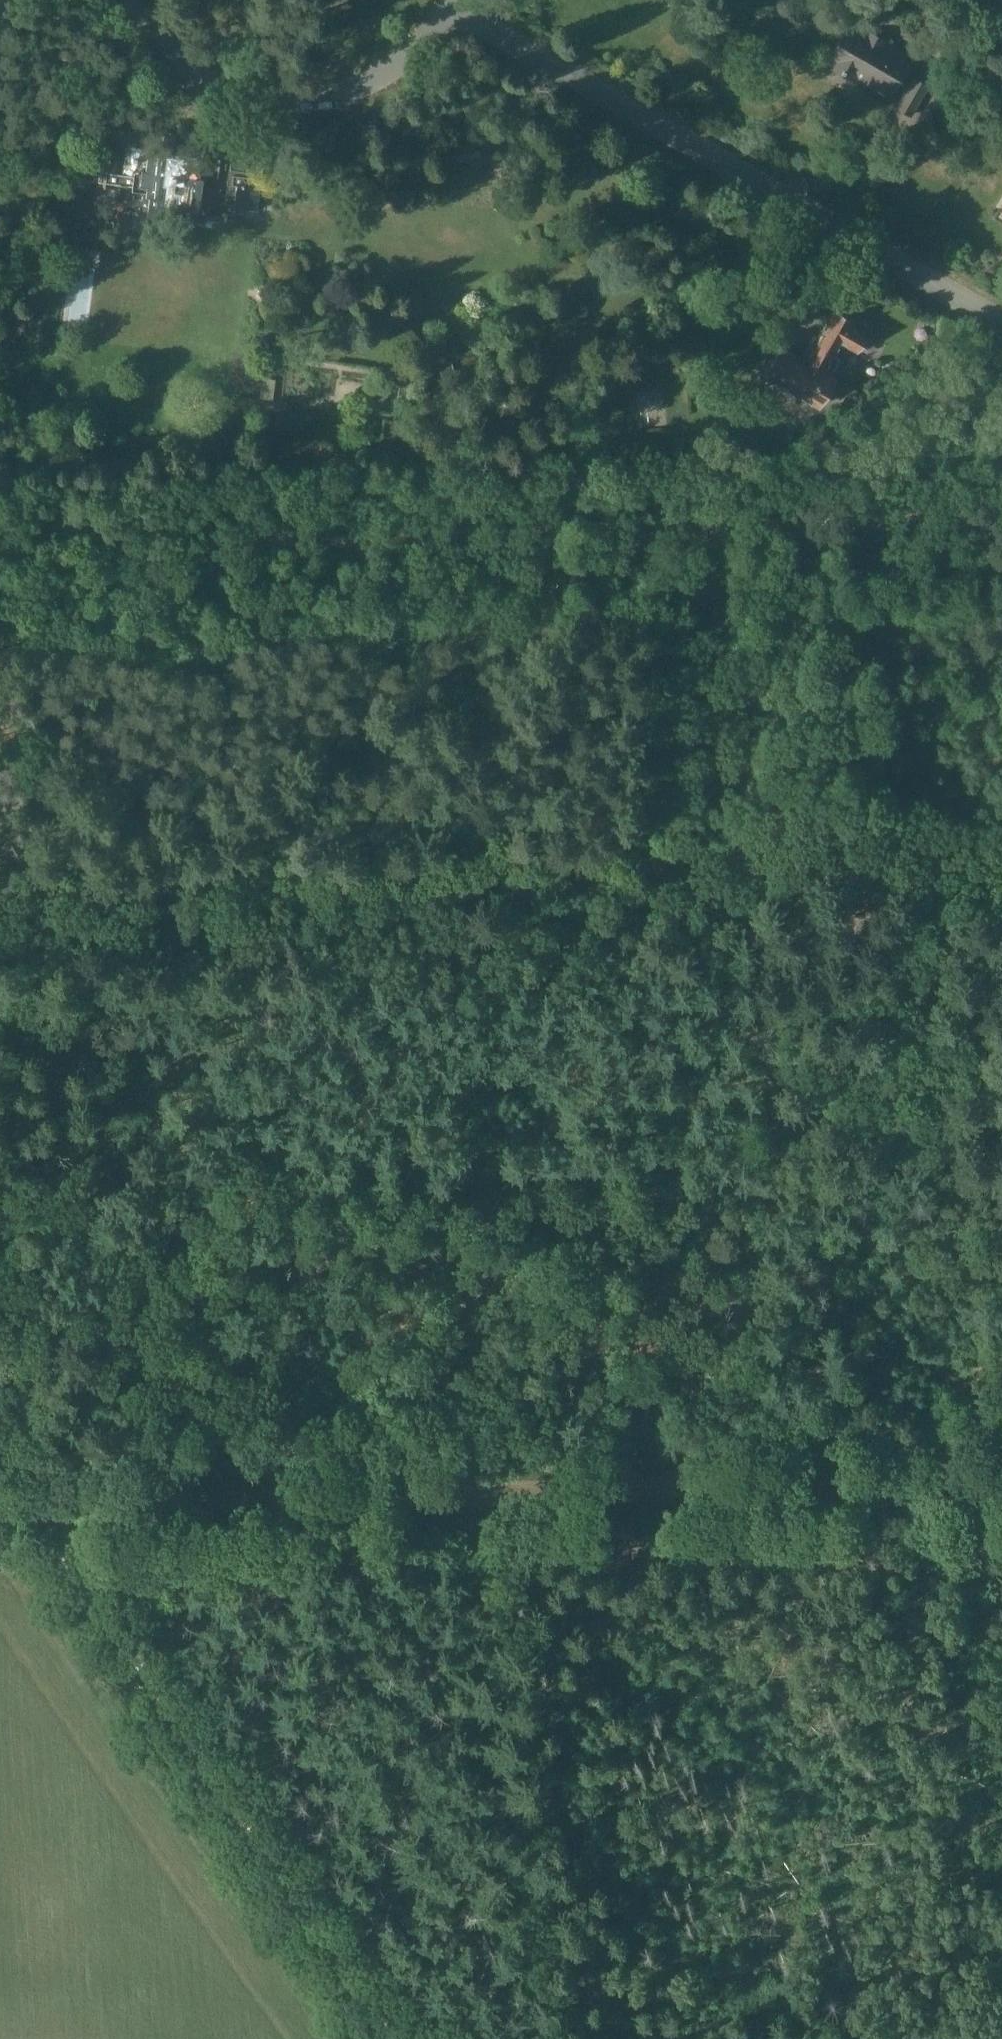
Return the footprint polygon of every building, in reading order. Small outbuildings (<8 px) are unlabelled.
[(829,63),(890,96),(895,87),(907,94),(899,107),(911,115),(928,87),(904,73),(912,58),(852,23),(829,63)] [(1001,84),(989,105),(1001,112),(1001,111),(1001,84)] [(103,171),(102,181),(129,185),(126,204),(152,207),(148,237),(159,238),(161,219),(177,221),(179,207),(199,210),(198,217),(209,219),(209,215),(225,217),(225,212),(235,213),(236,207),(258,210),(261,187),(269,188),(270,179),(262,177),(265,159),(227,154),(226,159),(213,157),(213,160),(162,154),(165,134),(154,133),(152,148),(127,145),(126,156),(123,174),(103,171)] [(842,341),(857,350),(866,334),(852,325),(854,321),(834,310),(814,345),(811,343),(802,357),(781,345),(764,374),(818,406),(835,376),(830,374),(839,359),(833,356),(842,341)] [(452,362),(439,367),(442,375),(455,371),(452,362)] [(672,367),(672,368),(672,369),(672,371),(673,372),(674,373),(675,373),(676,374),(677,374),(678,374),(680,374),(681,373),(682,372),(683,372),(683,371),(684,369),(684,368),(684,367),(683,366),(683,365),(682,364),(681,363),(680,362),(678,362),(677,362),(676,362),(675,363),(673,364),(672,366),(672,367)]
